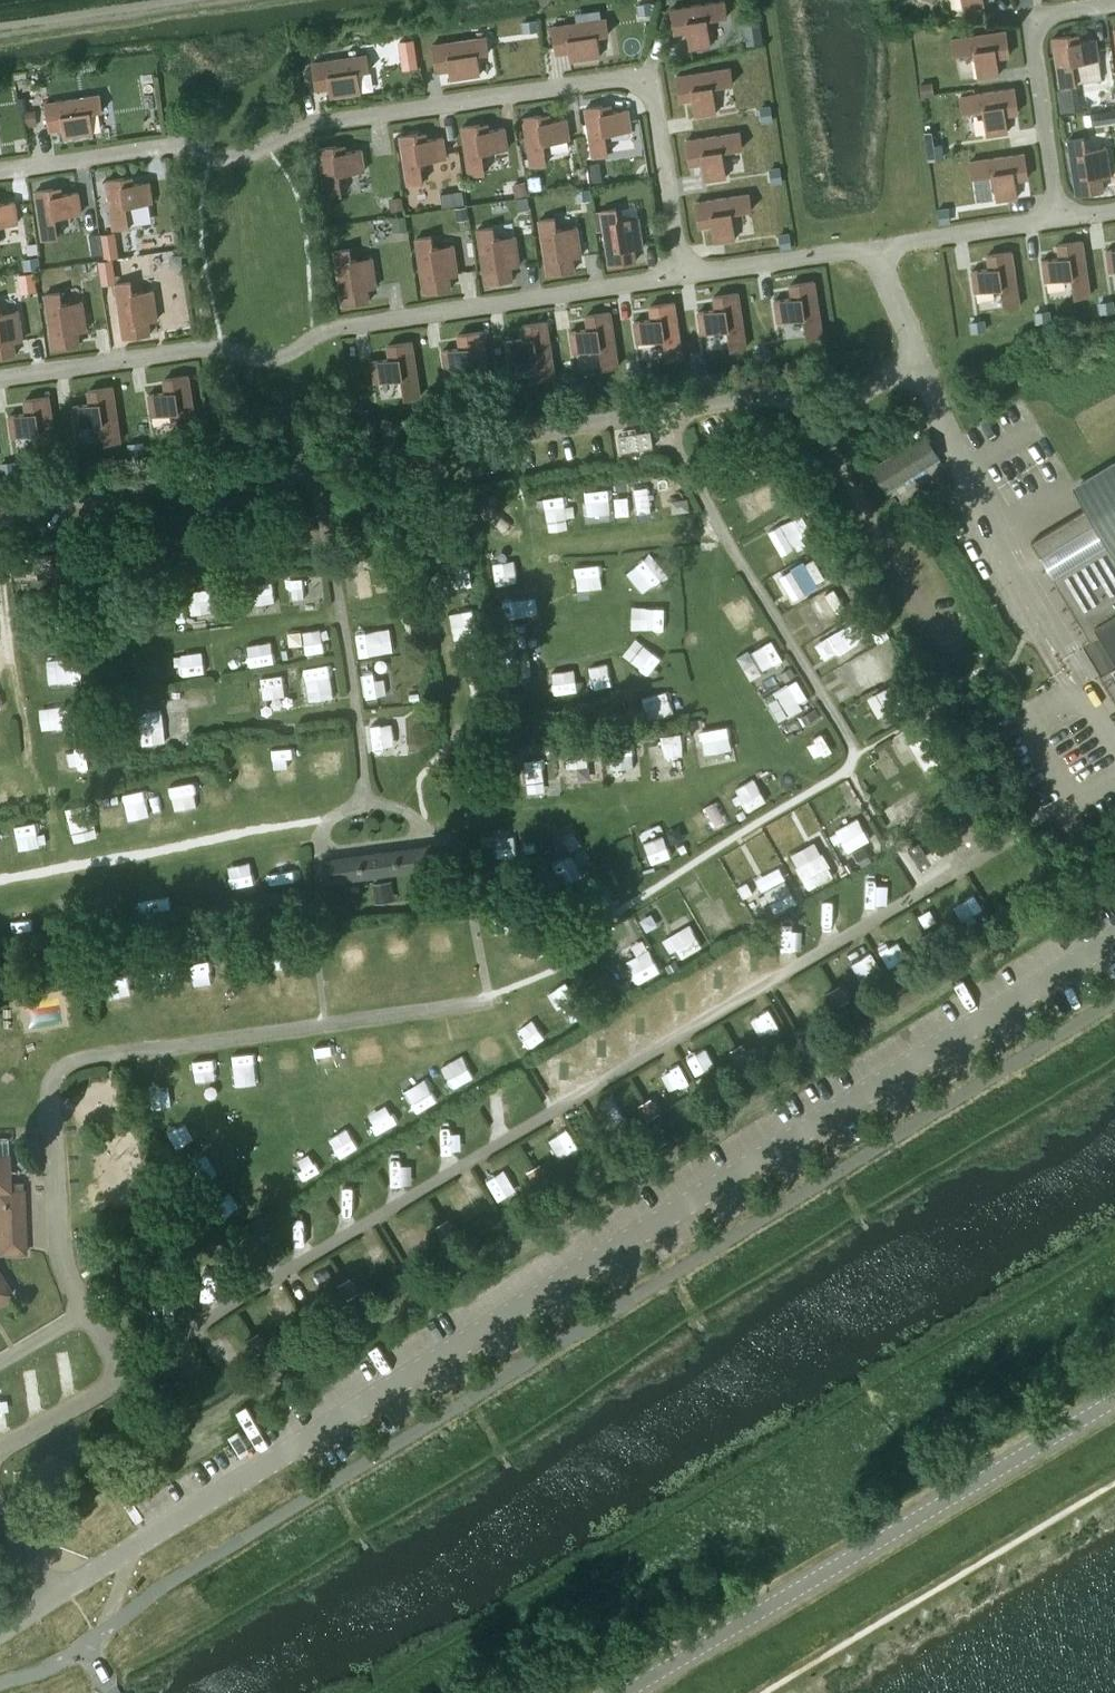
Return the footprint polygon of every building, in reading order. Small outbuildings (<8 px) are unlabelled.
[(652,0),(639,2),(641,15),(654,13),(652,0)] [(674,32),(687,30),(690,48),(711,45),(707,18),(727,15),(725,0),(723,0),(671,8),(674,32)] [(606,17),(552,26),(556,52),(569,50),(571,60),(600,55),(597,35),(609,33),(606,17)] [(537,18),(524,20),(526,32),(539,31),(537,18)] [(759,23),(743,25),(746,46),(763,44),(759,23)] [(1006,30),(951,38),(954,54),(974,51),(978,77),(999,74),(996,56),(1009,54),(1006,30)] [(1071,34),(1052,37),(1060,85),(1075,83),(1072,63),(1098,59),(1095,38),(1072,42),(1071,34)] [(487,36),(432,44),(436,71),(450,69),(451,78),(480,73),(477,53),(489,51),(487,36)] [(413,39),(401,41),(402,54),(415,52),(413,39)] [(357,71),(369,69),(367,54),(313,62),(317,89),(330,87),(331,96),(360,91),(357,71)] [(712,86),(733,83),(730,67),(676,75),(680,99),(693,97),(696,115),(716,112),(712,86)] [(154,76),(138,77),(139,89),(155,88),(154,76)] [(932,81),(919,84),(921,97),(934,95),(932,81)] [(1014,87),(960,95),(962,111),(983,108),(987,134),(1007,131),(1005,114),(1018,112),(1014,87)] [(1071,87),(1057,89),(1061,111),(1075,109),(1071,87)] [(30,93),(17,95),(20,109),(33,106),(30,93)] [(100,94),(46,102),(50,129),(63,127),(64,136),(93,132),(90,111),(102,109),(100,94)] [(603,104),(585,107),(592,156),(608,153),(605,133),(631,129),(628,108),(604,112),(603,104)] [(772,106),(759,108),(761,122),(774,119),(772,106)] [(1104,109),(1106,121),(1114,120),(1114,107),(1104,109)] [(542,114),(523,117),(531,165),(546,163),(543,142),(570,138),(566,118),(543,121),(542,114)] [(480,123),(462,126),(469,174),(485,172),(482,151),(508,147),(505,127),(481,130),(480,123)] [(740,131),(686,140),(689,164),(703,162),(705,180),(726,176),(722,150),(742,147),(740,131)] [(418,132),(400,135),(407,184),(423,181),(420,161),(446,157),(443,136),(419,140),(418,132)] [(1084,137),(1068,139),(1076,194),(1103,190),(1101,176),(1110,175),(1106,146),(1085,149),(1084,137)] [(941,143),(926,145),(928,159),(943,156),(941,143)] [(339,173),(365,169),(362,148),(338,152),(337,145),(319,147),(326,196),(342,193),(339,173)] [(1024,152),(970,161),(972,176),(993,173),(997,200),(1017,196),(1015,179),(1028,177),(1024,152)] [(647,163),(636,165),(637,176),(648,175),(647,163)] [(781,168),(768,170),(770,183),(783,181),(781,168)] [(540,174),(527,176),(529,190),(542,188),(540,174)] [(125,177),(106,179),(114,228),(129,225),(126,205),(153,201),(149,180),(126,184),(125,177)] [(526,180),(513,182),(515,195),(528,193),(526,180)] [(590,186),(577,188),(579,201),(592,199),(590,186)] [(54,187),(35,190),(43,238),(58,236),(55,216),(82,212),(78,191),(55,195),(54,187)] [(465,191),(452,193),(454,206),(467,204),(465,191)] [(749,193),(695,201),(699,225),(712,223),(715,241),(735,238),(731,212),(752,209),(749,193)] [(402,196),(389,198),(391,211),(404,209),(402,196)] [(529,197),(516,199),(518,212),(531,209),(529,197)] [(19,221),(16,200),(0,203),(0,223),(19,221)] [(467,205),(454,207),(457,220),(469,218),(467,205)] [(616,207),(601,210),(609,264),(636,260),(634,247),(643,245),(639,216),(618,219),(616,207)] [(949,210),(936,212),(938,226),(951,224),(949,210)] [(406,216),(393,217),(394,230),(407,229),(406,216)] [(555,217),(539,219),(547,273),(574,269),(571,256),(581,255),(577,225),(557,228),(555,217)] [(493,226),(477,228),(486,283),(512,279),(510,265),(520,264),(515,235),(495,238),(493,226)] [(99,232),(86,234),(88,247),(101,245),(99,232)] [(790,234),(778,235),(781,249),(792,247),(790,234)] [(431,235),(416,237),(424,292),(451,288),(449,275),(458,273),(454,244),(433,247),(431,235)] [(116,237),(104,238),(107,257),(118,256),(116,237)] [(1042,259),(1045,280),(1071,276),(1074,297),(1090,294),(1082,240),(1058,243),(1060,257),(1042,259)] [(367,287),(377,286),(372,256),(352,259),(350,247),(334,250),(342,304),(369,300),(367,287)] [(1106,250),(1109,270),(1114,269),(1114,248),(1106,250)] [(989,267),(971,270),(974,291),(1001,287),(1004,307),(1020,305),(1011,250),(987,254),(989,267)] [(38,255),(24,257),(26,270),(40,267),(38,255)] [(112,258),(100,260),(103,278),(115,276),(112,258)] [(98,261),(85,263),(87,275),(99,273),(98,261)] [(33,271),(20,273),(22,286),(36,284),(33,271)] [(131,280),(115,283),(123,337),(150,333),(148,320),(157,318),(153,289),(133,292),(131,280)] [(822,334),(814,280),(790,284),(792,297),(775,300),(778,320),(804,316),(807,337),(822,334)] [(60,291),(45,293),(53,348),(80,344),(78,330),(87,329),(83,300),(62,303),(60,291)] [(746,346),(738,292),(714,295),(716,308),(698,311),(701,332),(727,328),(731,348),(746,346)] [(1112,299),(1098,301),(1099,312),(1114,310),(1112,299)] [(674,301),(650,305),(652,318),(634,321),(637,341),(664,337),(667,358),(682,356),(674,301)] [(16,353),(14,340),(23,339),(19,309),(0,312),(0,356),(16,353)] [(1048,309),(1034,311),(1036,323),(1050,321),(1048,309)] [(571,330),(574,351),(600,347),(603,367),(619,365),(610,311),(586,314),(588,328),(571,330)] [(983,318),(969,320),(971,333),(985,330),(983,318)] [(555,375),(546,320),(522,324),(524,337),(507,340),(510,360),(536,357),(539,377),(555,375)] [(460,347),(443,350),(446,370),(472,366),(475,387),(491,384),(483,330),(458,334),(460,347)] [(372,360),(375,381),(402,377),(405,397),(420,395),(412,341),(388,344),(390,358),(372,360)] [(766,347),(754,349),(756,362),(768,361),(766,347)] [(702,357),(690,359),(692,371),(704,369),(702,357)] [(639,366),(625,368),(627,381),(641,379),(639,366)] [(189,374),(164,378),(166,391),(149,394),(152,414),(178,410),(181,431),(197,429),(189,374)] [(575,375),(562,377),(564,391),(577,390),(575,375)] [(511,385),(498,387),(500,400),(513,398),(511,385)] [(121,440),(113,386),(89,389),(91,403),(73,405),(76,426),(102,422),(105,442),(121,440)] [(446,394),(433,396),(435,409),(448,407),(446,394)] [(57,449),(49,395),(25,399),(27,412),(9,415),(12,436),(38,431),(42,452),(57,449)] [(366,407),(353,409),(355,422),(367,420),(366,407)] [(622,434),(618,435),(621,451),(653,446),(650,429),(636,432),(622,434)] [(886,491),(887,490),(940,457),(925,433),(871,467),(886,491)] [(142,441),(128,443),(130,457),(143,455),(142,441)] [(77,451),(64,453),(66,465),(79,463),(77,451)] [(12,461),(0,463),(2,476),(14,475),(12,461)] [(1076,487),(1088,507),(1031,541),(1040,557),(1098,522),(1109,541),(1052,576),(1090,639),(1099,633),(1108,648),(1107,649),(1106,649),(1105,650),(1105,652),(1104,653),(1104,654),(1104,656),(1104,657),(1105,658),(1106,659),(1106,660),(1107,661),(1110,662),(1112,662),(1114,662),(1114,464),(1076,487)] [(919,841),(907,849),(921,869),(943,854),(937,845),(926,852),(919,841)] [(442,842),(321,857),(325,882),(446,866),(442,842)] [(434,874),(416,876),(418,896),(437,894),(434,874)] [(391,880),(373,882),(376,902),(394,899),(391,880)] [(920,936),(928,951),(940,944),(932,929),(920,936)] [(828,991),(836,1005),(848,998),(840,984),(828,991)] [(730,1050),(738,1064),(751,1056),(742,1042),(730,1050)] [(638,1104),(647,1118),(660,1111),(650,1096),(638,1104)] [(8,1154),(7,1137),(0,1137),(0,1253),(25,1253),(23,1188),(9,1188),(8,1154)] [(528,1170),(537,1185),(549,1177),(540,1163),(528,1170)] [(436,1225),(445,1240),(457,1232),(448,1217),(436,1225)] [(11,1293),(0,1274),(0,1300),(11,1293)] [(338,1283),(347,1298),(359,1291),(350,1276),(338,1283)] [(246,1338),(255,1353),(268,1346),(259,1331),(246,1338)]
